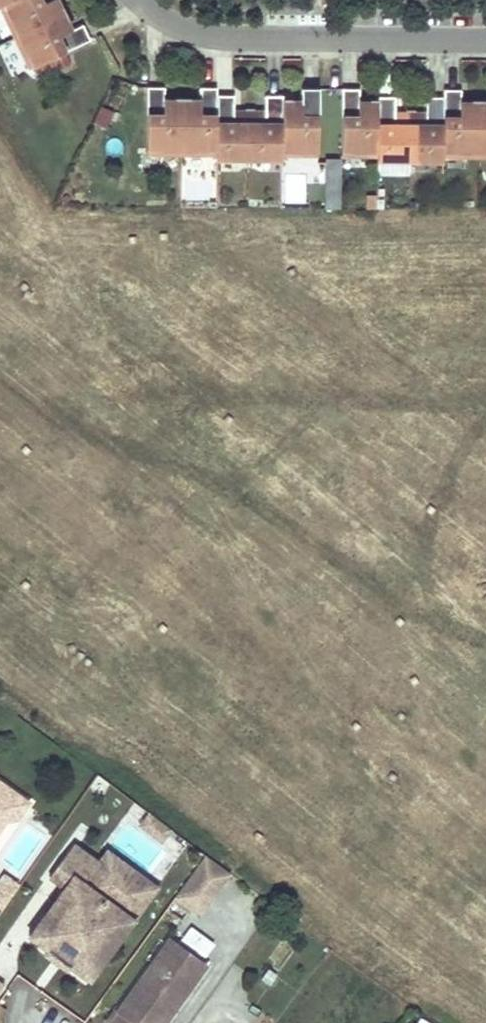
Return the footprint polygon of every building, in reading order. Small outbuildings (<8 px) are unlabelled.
[(42,4),(52,0),(11,0),(1,5),(15,37),(50,20),(42,4)] [(66,13),(63,6),(60,8),(56,0),(52,0),(42,4),(50,20),(66,13)] [(57,36),(70,30),(66,21),(69,19),(66,13),(50,20),(57,36)] [(30,68),(90,39),(83,24),(70,30),(57,36),(50,20),(15,37),(30,68)] [(182,153),(182,115),(165,115),(165,100),(165,86),(148,86),(148,153),(182,153)] [(217,153),(217,94),(217,87),(200,87),(200,101),(200,115),(182,115),(182,153),(217,153)] [(378,154),(378,116),(359,116),(359,101),(359,88),(342,87),(342,154),(378,154)] [(301,88),(301,101),(301,116),(282,116),(282,154),(318,154),(319,88),(301,88)] [(478,156),(478,117),(461,117),(461,103),(461,89),(444,88),(444,96),(443,155),(478,156)] [(249,158),(250,123),(234,123),(234,108),(234,94),(217,94),(217,153),(217,157),(249,158)] [(282,154),(282,116),(283,97),(283,95),(266,95),(265,109),(265,123),(250,123),(249,158),(282,158),(282,154)] [(410,159),(411,124),(395,124),(395,110),(395,96),(378,95),(378,98),(378,116),(378,154),(378,158),(410,159)] [(443,155),(444,96),(427,96),(426,110),(426,124),(411,124),(410,159),(443,159),(443,155)] [(182,115),(183,97),(176,97),(175,100),(165,100),(165,115),(182,115)] [(200,115),(200,101),(190,100),(190,97),(183,97),(182,115),(200,115)] [(301,116),(301,101),(291,101),(291,98),(283,97),(282,116),(301,116)] [(378,116),(378,98),(370,98),(370,101),(359,101),(359,116),(378,116)] [(478,117),(478,99),(471,99),(471,103),(461,103),(461,117),(478,117)] [(250,123),(250,105),(245,105),(245,108),(234,108),(234,123),(250,123)] [(265,123),(265,109),(254,109),(254,105),(250,105),(250,123),(265,123)] [(115,112),(99,106),(91,127),(106,134),(115,112)] [(411,124),(411,106),(406,106),(406,110),(395,110),(395,124),(411,124)] [(426,124),(426,110),(416,110),(416,106),(411,106),(411,124),(426,124)] [(478,117),(478,156),(485,156),(485,117),(478,117)] [(322,161),(285,159),(284,172),(321,174),(322,161)] [(339,161),(325,161),(325,205),(339,205),(339,161)] [(0,781),(0,814),(4,817),(17,814),(27,799),(0,781)] [(28,937),(49,952),(54,944),(74,959),(69,966),(89,981),(104,960),(100,957),(115,937),(119,940),(134,920),(124,913),(138,892),(98,863),(72,844),(49,877),(64,888),(58,896),(62,899),(48,919),(43,916),(28,937)] [(107,851),(98,863),(138,892),(124,913),(134,920),(157,888),(107,851)] [(200,915),(230,874),(206,855),(176,897),(200,915)] [(18,886),(3,875),(0,879),(0,908),(2,909),(18,886)] [(181,939),(207,955),(216,941),(189,925),(181,939)] [(120,1011),(137,1022),(165,1022),(169,1018),(165,1015),(169,1009),(173,1012),(207,965),(170,939),(120,1011)] [(49,952),(45,957),(65,971),(69,966),(74,959),(54,944),(49,952)] [(120,1011),(112,1022),(114,1022),(137,1022),(120,1011)]
